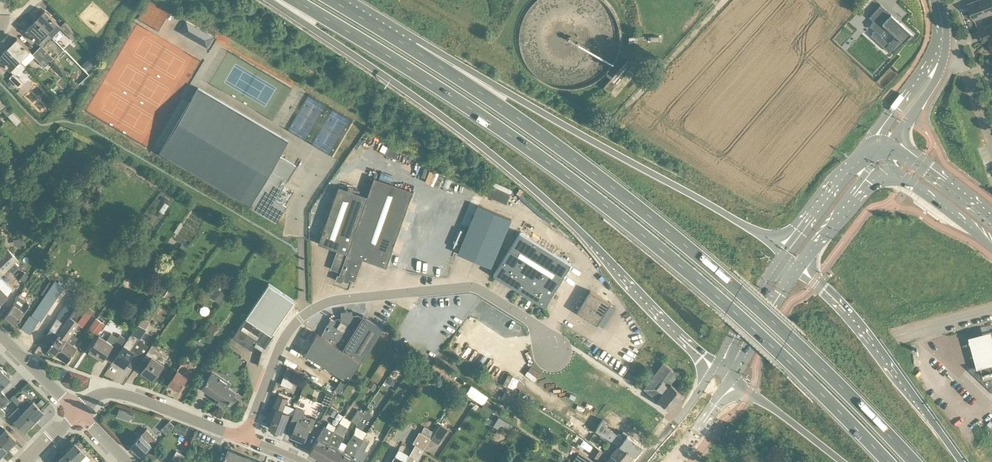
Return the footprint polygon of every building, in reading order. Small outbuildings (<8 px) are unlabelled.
[(991,14),(991,0),(978,0),(968,4),(974,21),(991,14)] [(911,36),(878,5),(866,18),(871,23),(867,27),(879,38),(886,31),(893,37),(882,48),(886,52),(890,55),(904,40),(907,42),(911,36)] [(51,38),(61,28),(60,26),(57,24),(45,10),(34,21),(47,34),(51,38)] [(213,36),(185,20),(179,31),(207,47),(213,36)] [(38,43),(47,34),(34,21),(25,30),(38,43)] [(61,28),(72,39),(76,35),(77,35),(64,22),(60,26),(61,28)] [(984,28),(977,31),(981,42),(988,39),(991,51),(991,25),(984,28)] [(7,49),(20,62),(30,51),(17,38),(7,49)] [(49,63),(53,58),(40,46),(36,50),(49,63)] [(13,73),(14,73),(16,75),(25,67),(22,64),(20,62),(7,49),(0,56),(0,60),(11,71),(13,73)] [(45,67),(49,63),(36,50),(31,55),(44,67),(45,67)] [(630,57),(604,87),(610,92),(637,63),(630,57)] [(88,58),(82,64),(89,71),(95,65),(88,58)] [(57,70),(52,65),(52,66),(49,68),(54,73),(55,72),(61,77),(62,75),(57,70)] [(14,73),(13,73),(9,77),(19,87),(23,83),(16,75),(14,73)] [(286,181),(295,166),(279,157),(288,141),(198,87),(159,154),(249,207),(276,223),(286,207),(275,201),(283,186),(280,184),(282,179),(286,181)] [(290,129),(307,138),(326,103),(308,94),(290,129)] [(10,112),(6,107),(1,111),(6,116),(10,112)] [(12,112),(8,116),(17,125),(21,121),(12,112)] [(337,250),(330,270),(340,274),(338,279),(348,282),(349,279),(355,281),(363,259),(386,267),(412,191),(373,177),(366,196),(338,186),(318,243),(337,250)] [(491,267),(511,219),(478,205),(457,253),(491,267)] [(544,307),(571,264),(520,232),(493,275),(544,307)] [(1,279),(0,277),(18,259),(7,248),(0,255),(0,280),(1,279)] [(24,284),(31,274),(26,270),(19,279),(24,284)] [(0,280),(0,303),(9,295),(8,295),(13,290),(1,279),(0,280)] [(51,286),(60,293),(64,288),(54,282),(51,286)] [(262,351),(274,333),(272,332),(294,300),(268,283),(232,337),(251,350),(254,345),(262,351)] [(48,291),(57,298),(60,293),(51,286),(48,291)] [(220,303),(227,293),(216,286),(210,296),(220,303)] [(44,296),(54,303),(57,298),(48,291),(44,296)] [(597,325),(609,305),(610,303),(590,291),(577,312),(597,325)] [(73,294),(69,300),(76,305),(77,304),(80,299),(73,294)] [(16,324),(30,305),(25,301),(18,296),(14,304),(5,316),(16,324)] [(41,301),(50,308),(54,303),(44,296),(41,301)] [(69,300),(65,306),(72,312),(76,305),(69,300)] [(38,306),(47,312),(50,308),(41,301),(38,306)] [(94,311),(87,305),(84,309),(77,304),(76,305),(72,312),(68,318),(64,323),(60,331),(68,336),(56,354),(67,361),(77,347),(74,345),(78,338),(72,334),(79,324),(82,326),(94,311)] [(34,311),(44,317),(47,312),(38,306),(34,311)] [(65,306),(61,312),(68,318),(72,312),(65,306)] [(31,316),(38,321),(40,322),(44,317),(34,311),(31,316)] [(61,312),(57,318),(62,321),(64,323),(68,318),(61,312)] [(38,321),(31,316),(29,315),(26,319),(31,322),(35,325),(38,321)] [(323,332),(321,336),(361,359),(363,361),(383,327),(374,322),(364,316),(363,315),(361,318),(358,316),(353,316),(347,317),(341,317),(336,318),(334,320),(332,319),(331,319),(323,332)] [(64,323),(62,321),(57,318),(50,329),(58,334),(48,349),(49,349),(56,354),(68,336),(60,331),(64,323)] [(97,334),(104,325),(96,318),(88,328),(97,334)] [(149,322),(146,321),(141,318),(130,334),(137,339),(140,341),(147,330),(145,329),(149,322)] [(31,322),(26,319),(20,328),(25,331),(31,322)] [(218,323),(213,320),(208,327),(213,331),(218,323)] [(29,334),(35,325),(31,322),(25,331),(29,334)] [(388,339),(392,331),(385,328),(381,336),(388,339)] [(117,337),(111,333),(107,340),(99,335),(88,350),(103,360),(111,348),(118,353),(127,339),(119,334),(117,337)] [(348,380),(361,359),(321,336),(317,333),(304,354),(348,380)] [(131,349),(137,339),(130,334),(114,360),(124,366),(125,365),(133,352),(134,351),(131,349)] [(179,391),(188,377),(192,371),(186,367),(188,365),(187,364),(203,343),(198,340),(191,349),(168,383),(179,391)] [(153,379),(164,364),(168,358),(151,346),(142,359),(147,363),(141,371),(153,379)] [(133,352),(125,365),(131,370),(140,356),(133,352)] [(666,385),(676,372),(663,362),(654,375),(644,389),(657,399),(671,411),(684,394),(670,383),(662,393),(656,387),(661,381),(666,385)] [(978,366),(969,369),(991,391),(991,363),(978,366)] [(297,372),(287,367),(283,377),(293,381),(297,372)] [(10,378),(1,369),(0,370),(0,389),(10,378)] [(214,401),(225,408),(235,392),(228,387),(230,383),(212,371),(201,387),(216,397),(214,401)] [(499,381),(512,389),(518,379),(505,371),(499,381)] [(386,382),(393,386),(396,382),(389,377),(386,382)] [(378,385),(371,380),(367,386),(374,391),(378,385)] [(519,400),(505,391),(500,400),(514,409),(519,400)] [(21,408),(34,422),(44,412),(33,402),(32,403),(27,399),(23,404),(17,398),(14,395),(11,398),(19,406),(21,408)] [(1,408),(10,400),(6,396),(0,402),(0,407),(1,408)] [(289,413),(283,411),(287,399),(278,396),(271,411),(269,410),(266,419),(268,420),(268,421),(271,422),(268,428),(281,433),(289,413)] [(40,407),(45,402),(41,399),(37,403),(40,407)] [(494,406),(486,401),(482,406),(490,412),(494,406)] [(19,406),(9,416),(10,417),(14,420),(25,431),(34,422),(21,408),(19,406)] [(5,421),(10,417),(9,416),(1,409),(1,408),(0,407),(0,416),(5,421)] [(116,416),(122,418),(125,410),(119,408),(116,416)] [(304,442),(305,439),(304,439),(312,419),(302,415),(303,411),(295,408),(290,421),(295,423),(290,436),(300,439),(299,441),(304,442)] [(356,423),(363,413),(358,409),(351,420),(356,423)] [(512,425),(503,420),(498,417),(493,425),(498,428),(500,424),(509,430),(512,425)] [(602,420),(596,430),(601,434),(618,445),(624,437),(606,426),(608,423),(602,420)] [(166,434),(174,426),(169,421),(161,430),(166,434)] [(341,449),(338,447),(349,427),(339,422),(334,432),(319,458),(327,461),(334,461),(341,449)] [(184,435),(187,428),(176,424),(173,431),(184,435)] [(431,439),(440,425),(438,424),(433,431),(424,426),(421,432),(431,439)] [(440,425),(431,439),(438,444),(448,429),(441,424),(440,425)] [(319,458),(334,432),(324,426),(318,436),(317,436),(308,452),(319,458)] [(7,449),(16,440),(5,429),(0,433),(0,443),(7,449)] [(140,456),(156,439),(147,429),(131,446),(140,456)] [(431,439),(421,432),(419,432),(413,443),(415,445),(405,461),(395,456),(391,461),(416,461),(418,459),(431,439)] [(364,439),(354,434),(344,451),(341,449),(334,461),(350,461),(364,439)] [(618,445),(601,434),(599,437),(604,440),(603,442),(609,445),(605,452),(620,461),(628,461),(633,456),(618,445)] [(624,437),(618,445),(633,456),(634,454),(642,445),(626,434),(624,437)] [(350,461),(363,461),(368,453),(364,450),(369,442),(368,442),(370,439),(366,436),(364,439),(350,461)] [(74,461),(86,461),(90,458),(86,454),(75,443),(65,453),(74,461)] [(402,444),(400,447),(410,453),(412,449),(402,444)] [(605,452),(594,446),(589,453),(603,461),(620,461),(605,452)] [(240,455),(228,450),(223,461),(237,461),(240,455)] [(594,460),(579,451),(573,461),(593,461),(594,460)] [(175,461),(182,461),(185,457),(176,452),(172,460),(175,461)] [(65,453),(56,461),(74,461),(65,453)]
